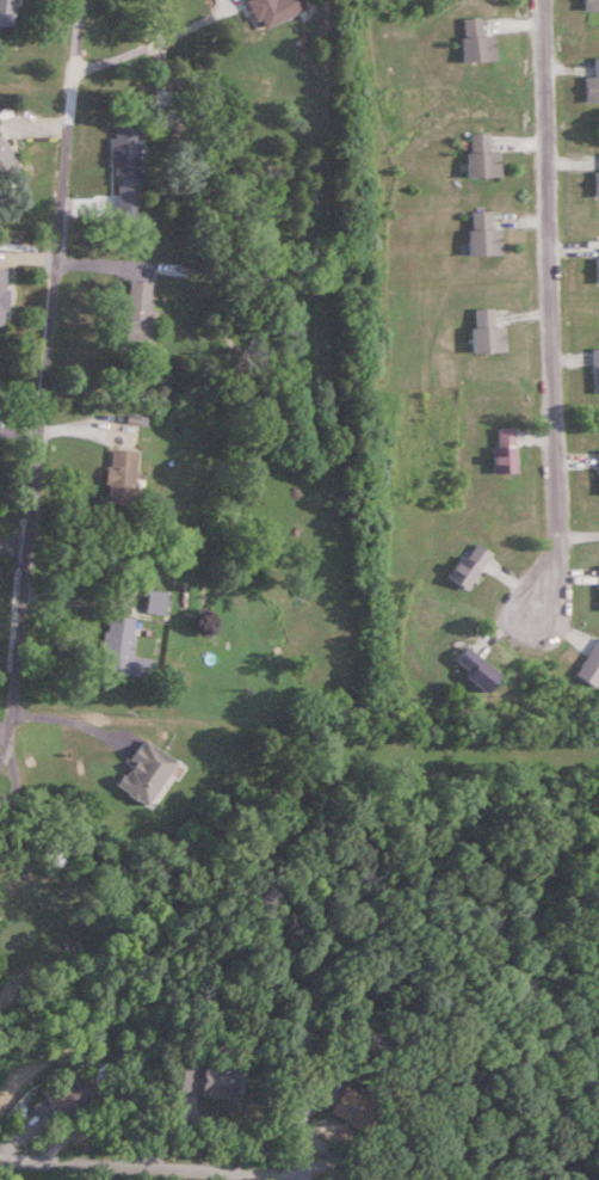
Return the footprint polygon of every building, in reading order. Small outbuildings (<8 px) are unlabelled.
[(11,26),(16,0),(0,0),(0,24),(11,26)] [(264,27),(293,14),(287,0),(253,0),(264,27)] [(581,8),(598,8),(598,0),(581,0),(581,8)] [(464,60),(493,60),(493,34),(483,34),(483,17),(464,17),(464,60)] [(592,57),(592,76),(583,76),(583,100),(598,100),(598,57),(592,57)] [(139,127),(113,126),(109,216),(135,217),(139,127)] [(21,166),(0,131),(0,178),(21,166)] [(500,175),(500,150),(490,150),(490,133),(470,133),(470,175),(500,175)] [(492,210),(472,210),(472,253),(503,253),(502,228),(492,228),(492,210)] [(475,352),(506,352),(506,325),(496,325),(496,307),(475,307),(475,352)] [(495,429),(495,474),(517,474),(517,429),(495,429)] [(131,506),(137,452),(110,449),(104,503),(131,506)] [(105,659),(132,660),(133,618),(106,617),(105,659)] [(146,807),(175,761),(140,739),(111,785),(146,807)] [(241,1069),(178,1067),(177,1096),(240,1098),(241,1069)] [(104,1100),(85,1071),(42,1100),(61,1129),(104,1100)]
